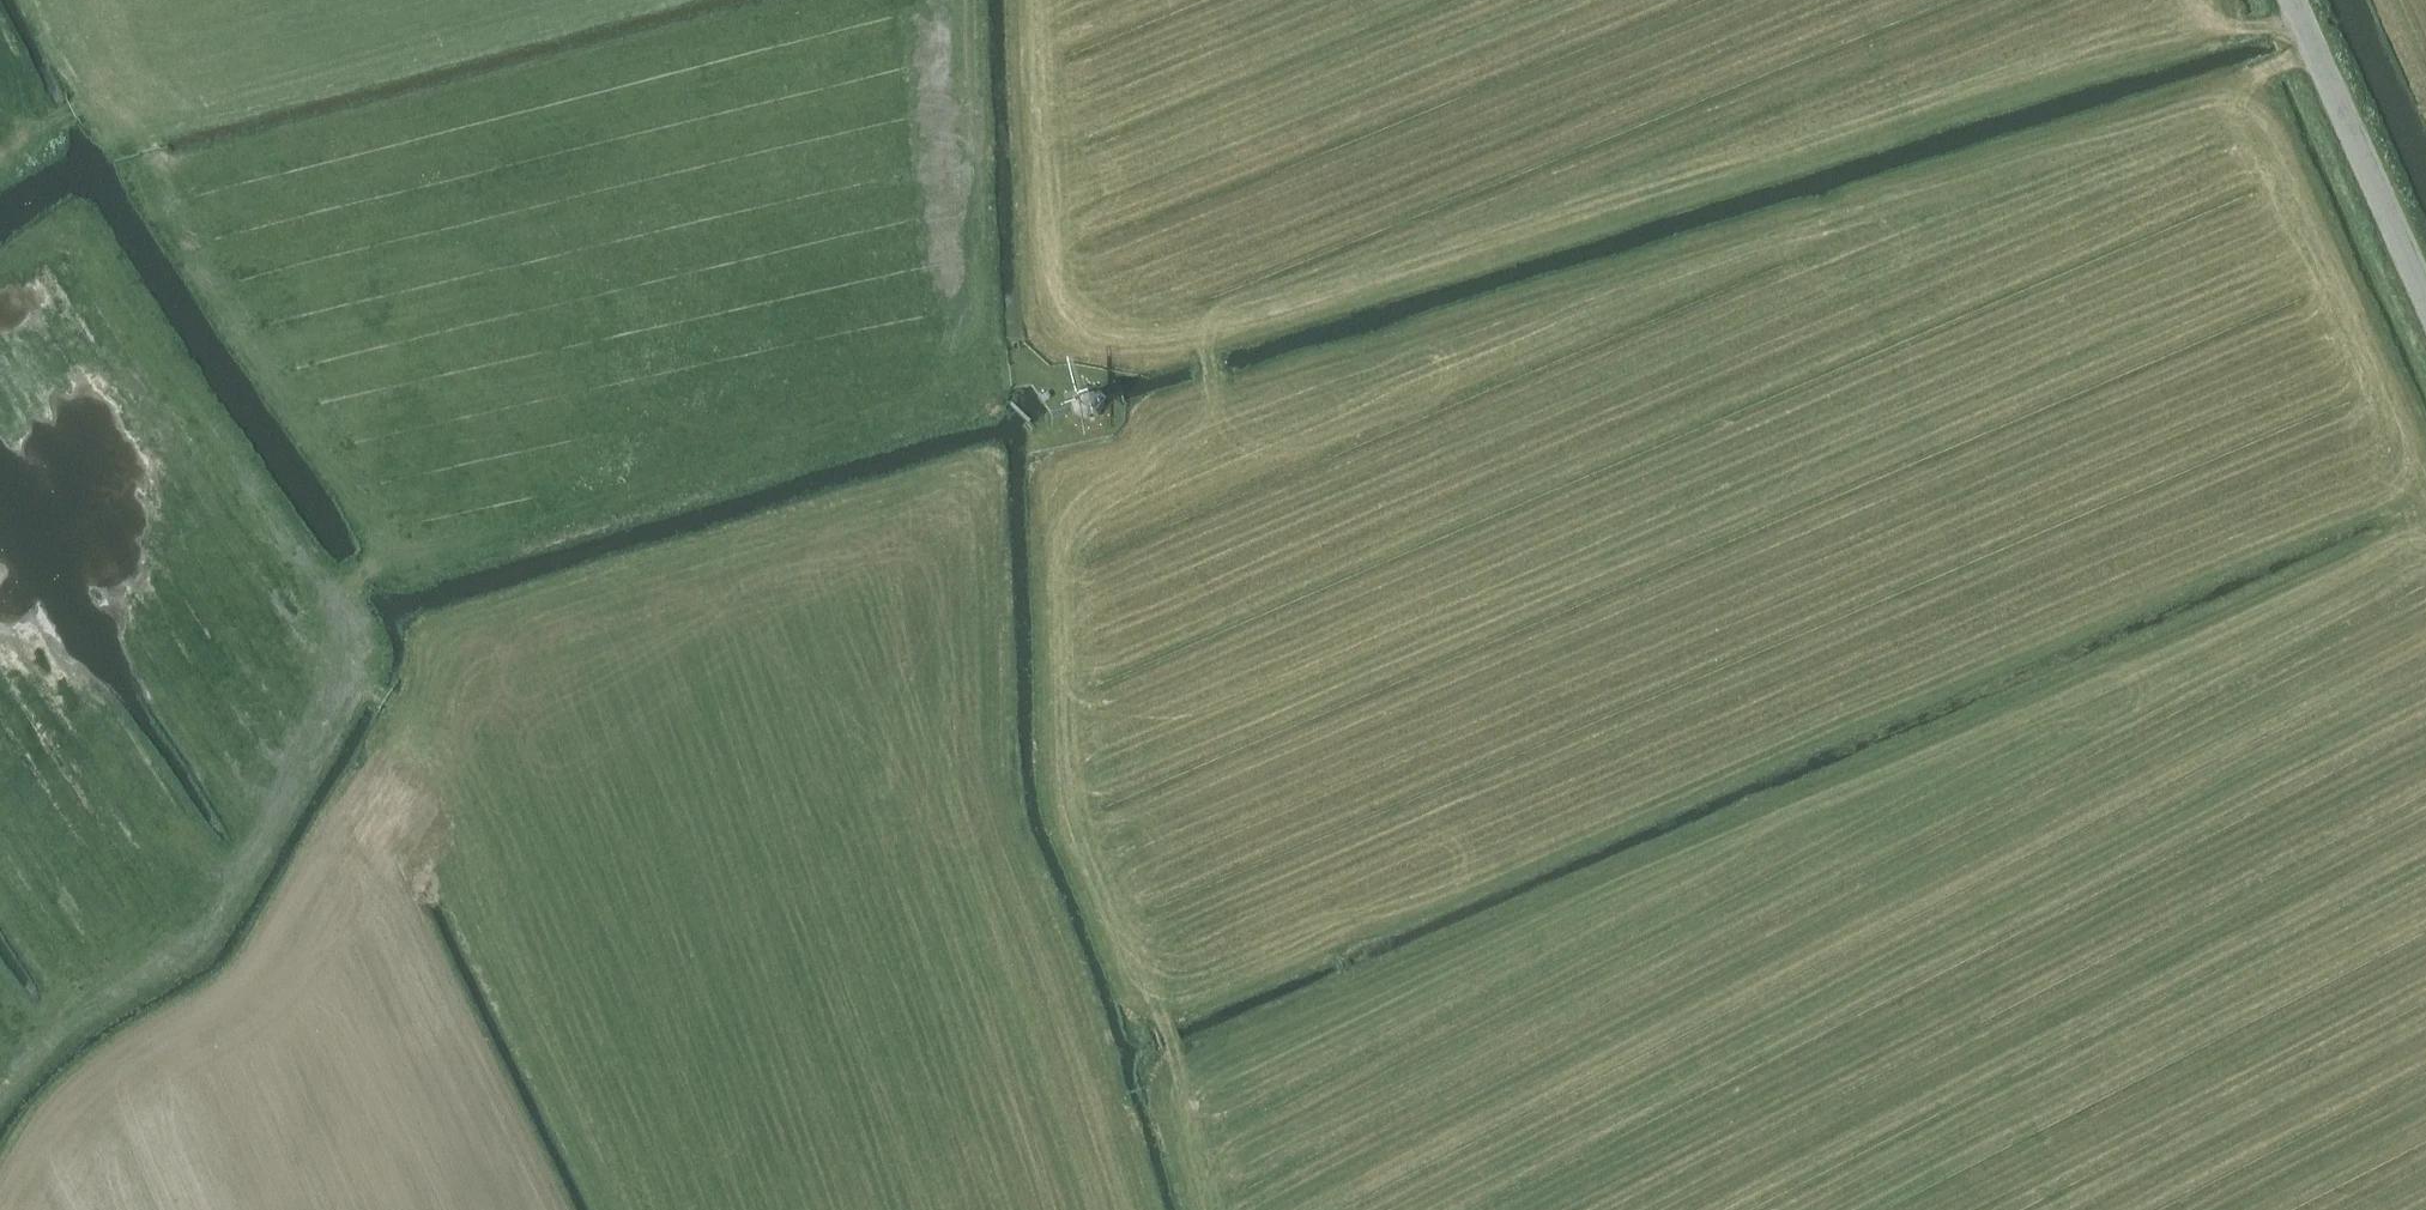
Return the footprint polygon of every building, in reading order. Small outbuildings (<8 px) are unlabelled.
[(1077,396),(1073,405),(1076,415),(1085,418),(1097,414),(1100,407),(1096,395),(1088,392),(1077,396)]
